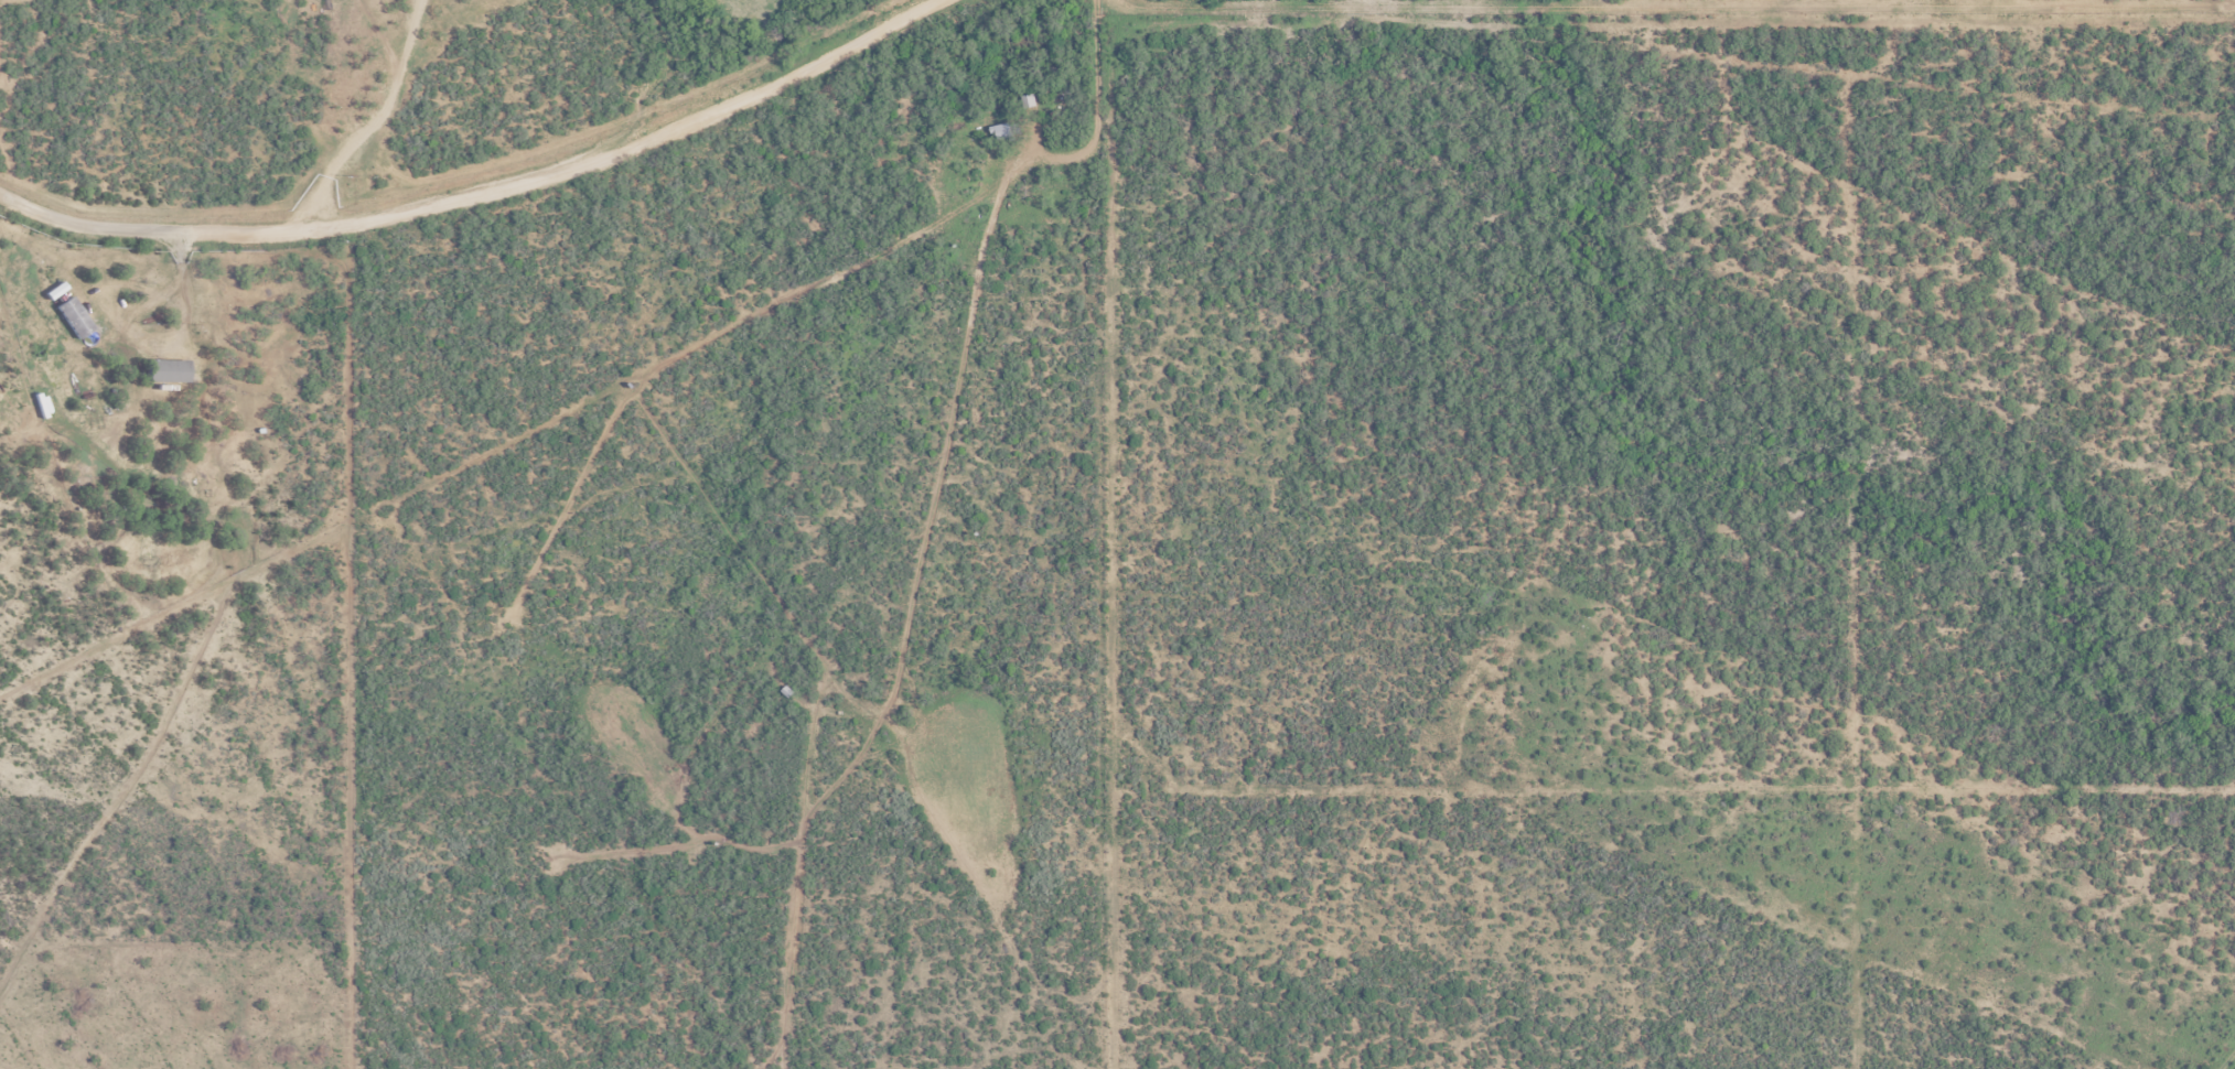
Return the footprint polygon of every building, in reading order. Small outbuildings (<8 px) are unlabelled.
[(1019,98),(1022,107),(1033,104),(1030,94),(1019,98)] [(1005,121),(987,127),(992,141),(1009,134),(1005,121)] [(191,381),(191,359),(149,359),(149,381),(191,381)]
